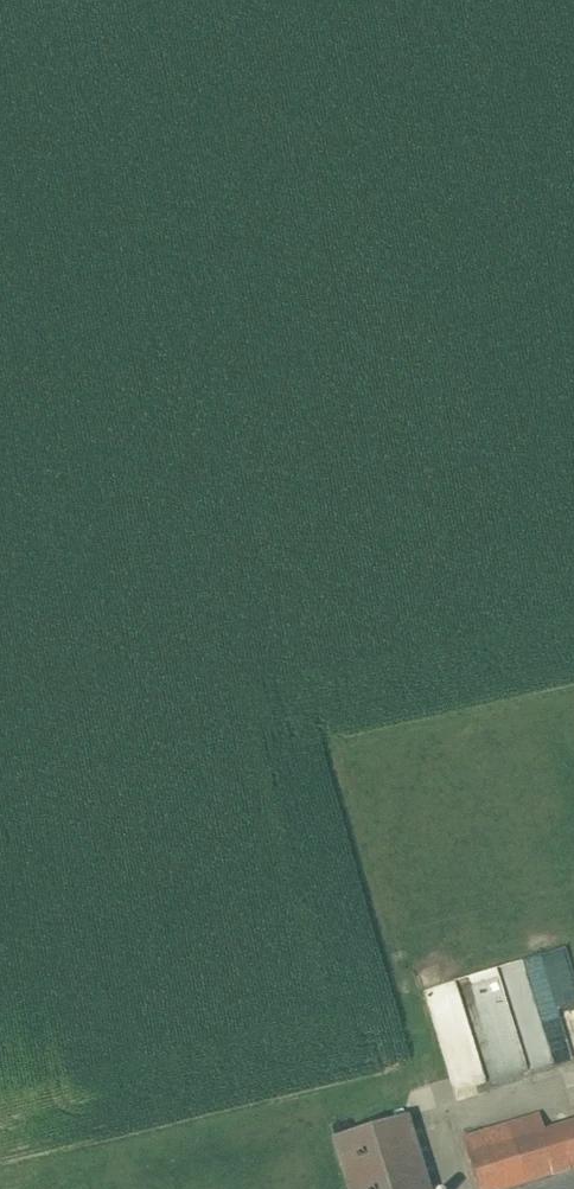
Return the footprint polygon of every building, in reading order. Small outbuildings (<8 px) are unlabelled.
[(502,964),(460,980),(475,1019),(493,1012),(489,1001),(512,991),(502,964)] [(443,1129),(461,1188),(503,1188),(573,1168),(573,1109),(534,1121),(529,1103),(443,1129)] [(397,1113),(317,1135),(332,1188),(418,1188),(397,1113)]
